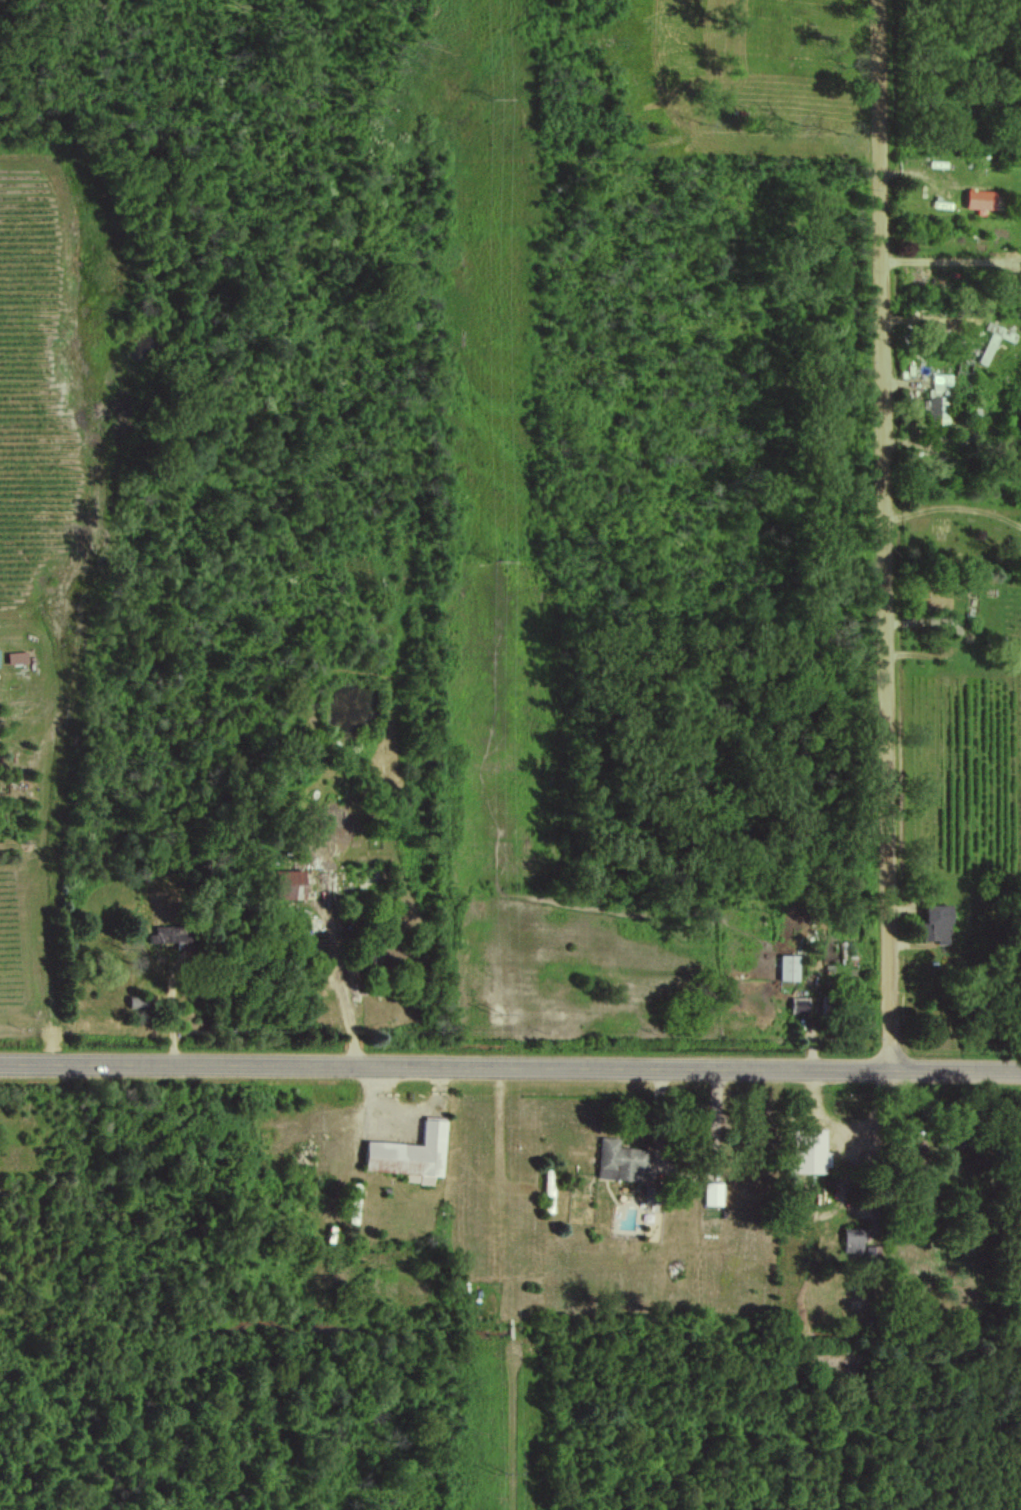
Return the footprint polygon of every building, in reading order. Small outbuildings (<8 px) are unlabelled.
[(976,214),(984,215),(985,208),(996,209),(997,191),(966,189),(965,208),(976,208),(976,214)] [(997,335),(1013,341),(1016,333),(986,321),(983,328),(990,331),(977,362),(986,365),(997,335)] [(927,396),(949,396),(949,374),(932,374),(931,390),(928,390),(927,396)] [(947,423),(947,397),(922,398),(923,408),(928,408),(929,424),(947,423)] [(950,608),(951,596),(943,596),(943,589),(918,588),(917,607),(950,608)] [(304,899),(303,870),(275,870),(276,899),(304,899)] [(922,921),(923,941),(937,940),(937,944),(950,944),(949,904),(925,905),(925,921),(922,921)] [(149,934),(149,943),(190,942),(190,925),(155,926),(155,934),(149,934)] [(798,955),(780,955),(780,980),(798,980),(798,955)] [(129,997),(129,1007),(149,1006),(149,996),(129,997)] [(808,997),(791,997),(791,1016),(808,1017),(808,997)] [(365,1140),(364,1170),(408,1172),(407,1178),(417,1179),(417,1184),(433,1185),(434,1175),(441,1176),(445,1119),(423,1118),(421,1143),(365,1140)] [(824,1128),(792,1129),(792,1172),(825,1171),(824,1128)] [(619,1137),(599,1136),(597,1177),(632,1179),(632,1169),(645,1170),(647,1148),(618,1147),(619,1137)] [(704,1204),(722,1204),(722,1182),(704,1181),(704,1204)] [(360,1183),(352,1182),(350,1208),(349,1207),(348,1222),(357,1222),(360,1183)] [(862,1228),(844,1227),(843,1251),(861,1252),(862,1228)] [(878,1245),(865,1246),(865,1257),(879,1256),(878,1245)]
